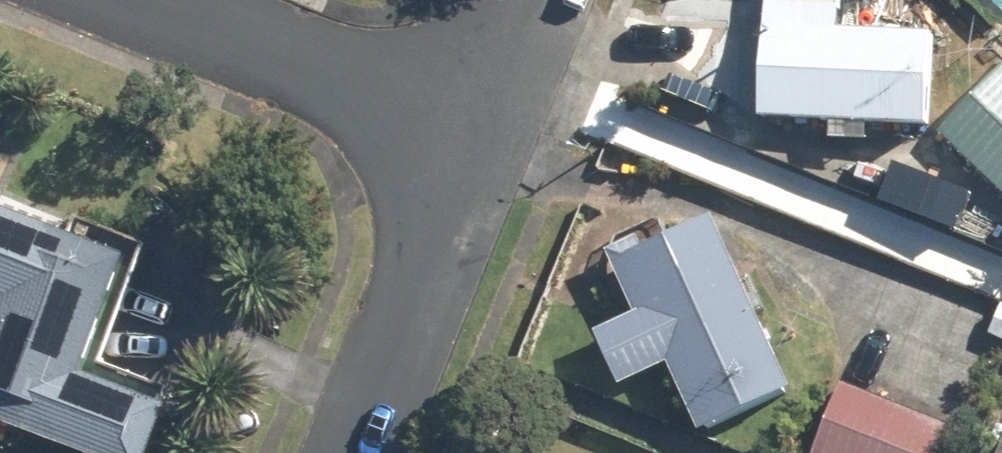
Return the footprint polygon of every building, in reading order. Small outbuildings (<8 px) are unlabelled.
[(761,117),(930,124),(934,31),(764,24),(761,117)] [(1001,191),(1001,67),(939,132),(1001,191)] [(81,452),(150,452),(168,406),(82,372),(128,257),(0,206),(0,420),(81,452)] [(669,361),(700,430),(793,388),(714,217),(613,262),(634,312),(596,330),(621,384),(669,361)] [(1001,338),(1001,302),(988,332),(1001,338)] [(956,427),(842,383),(814,452),(945,452),(956,427)]
